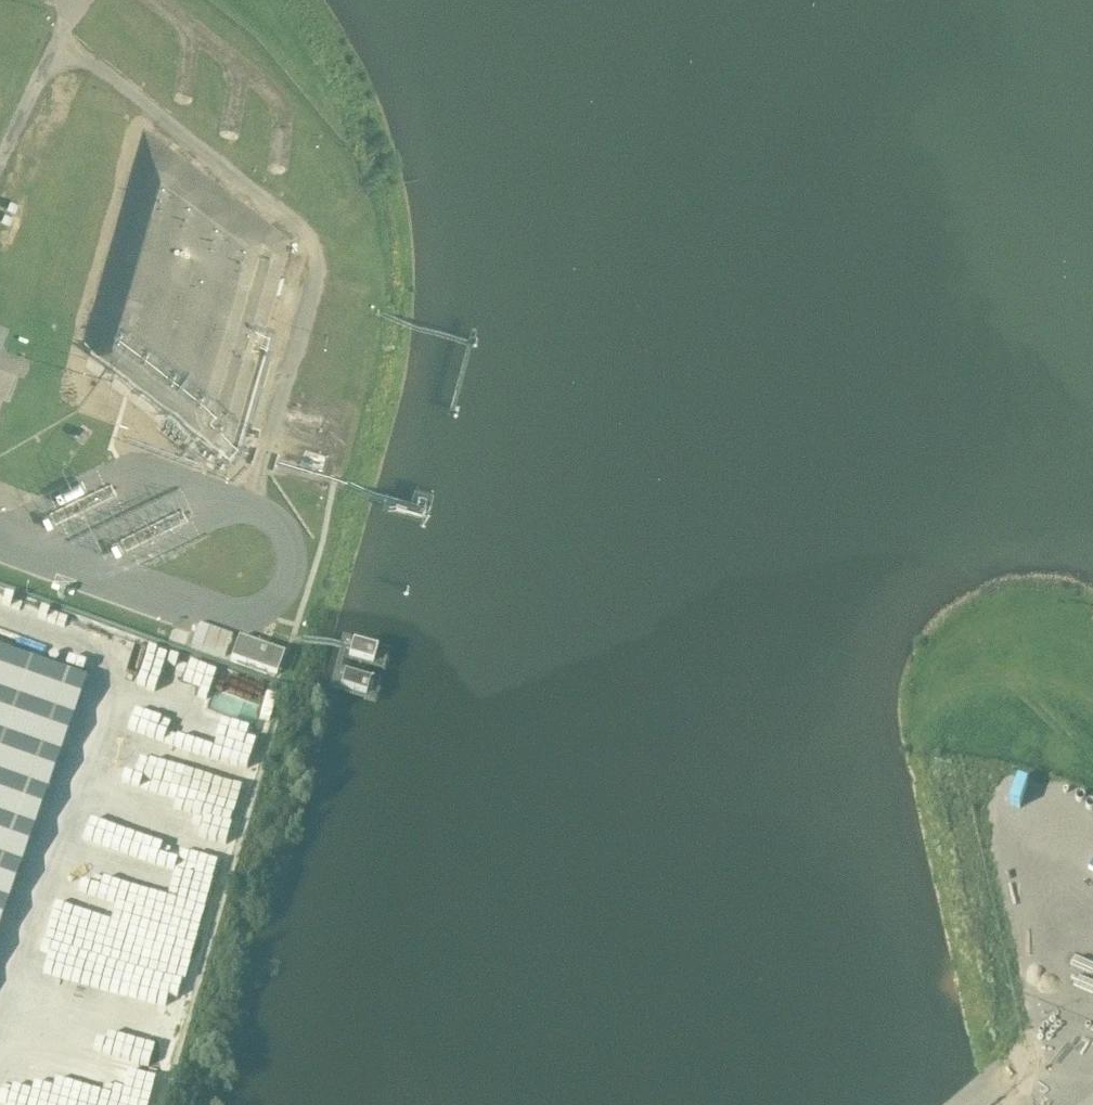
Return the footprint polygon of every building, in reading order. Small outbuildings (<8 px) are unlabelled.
[(197,625),(191,646),(203,650),(224,659),(231,638),(197,625)] [(238,640),(231,660),(276,677),(283,656),(238,640)] [(89,671),(0,644),(0,969),(89,671)] [(352,645),(347,661),(372,668),(377,653),(352,645)] [(343,677),(339,690),(365,698),(369,685),(343,677)] [(193,726),(196,887),(205,886),(205,890),(217,893),(217,876),(239,875),(202,865),(252,864),(207,851),(241,851),(263,771),(247,767),(244,767),(231,763),(230,737),(193,726)] [(156,787),(134,783),(132,792),(113,788),(108,813),(185,828),(193,789),(157,782),(156,787)] [(200,973),(203,969),(191,966),(200,954),(206,959),(221,900),(206,896),(198,906),(182,902),(174,912),(176,913),(157,938),(157,939),(146,952),(132,949),(126,956),(58,939),(40,1005),(121,1026),(128,1031),(120,1065),(34,1043),(26,1074),(15,1088),(11,1104),(166,1104),(200,973)]
